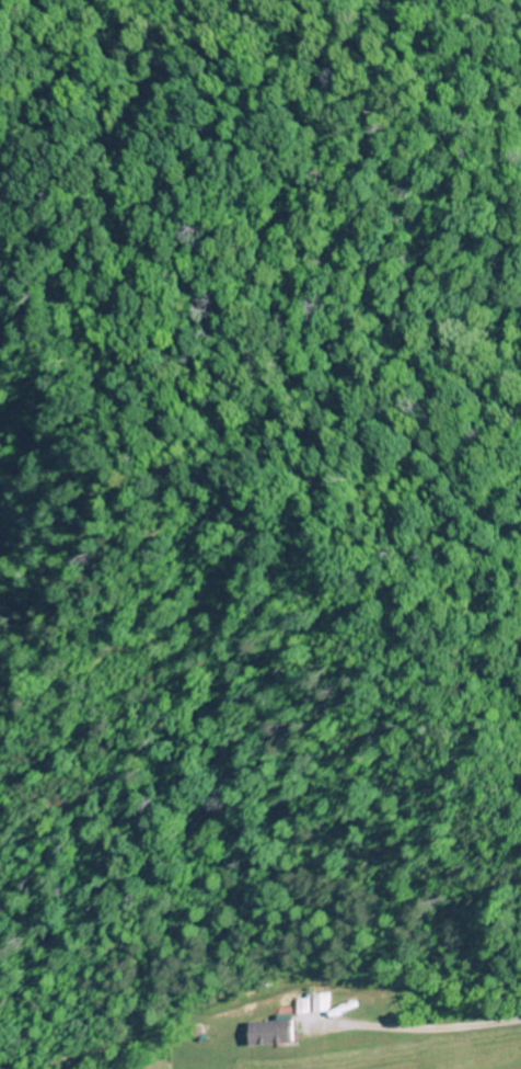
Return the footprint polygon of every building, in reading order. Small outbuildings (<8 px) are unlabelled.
[(330,994),(311,994),(311,999),(296,999),(296,1013),(330,1013),(330,994)] [(298,1043),(296,1019),(250,1024),(252,1047),(298,1043)]
